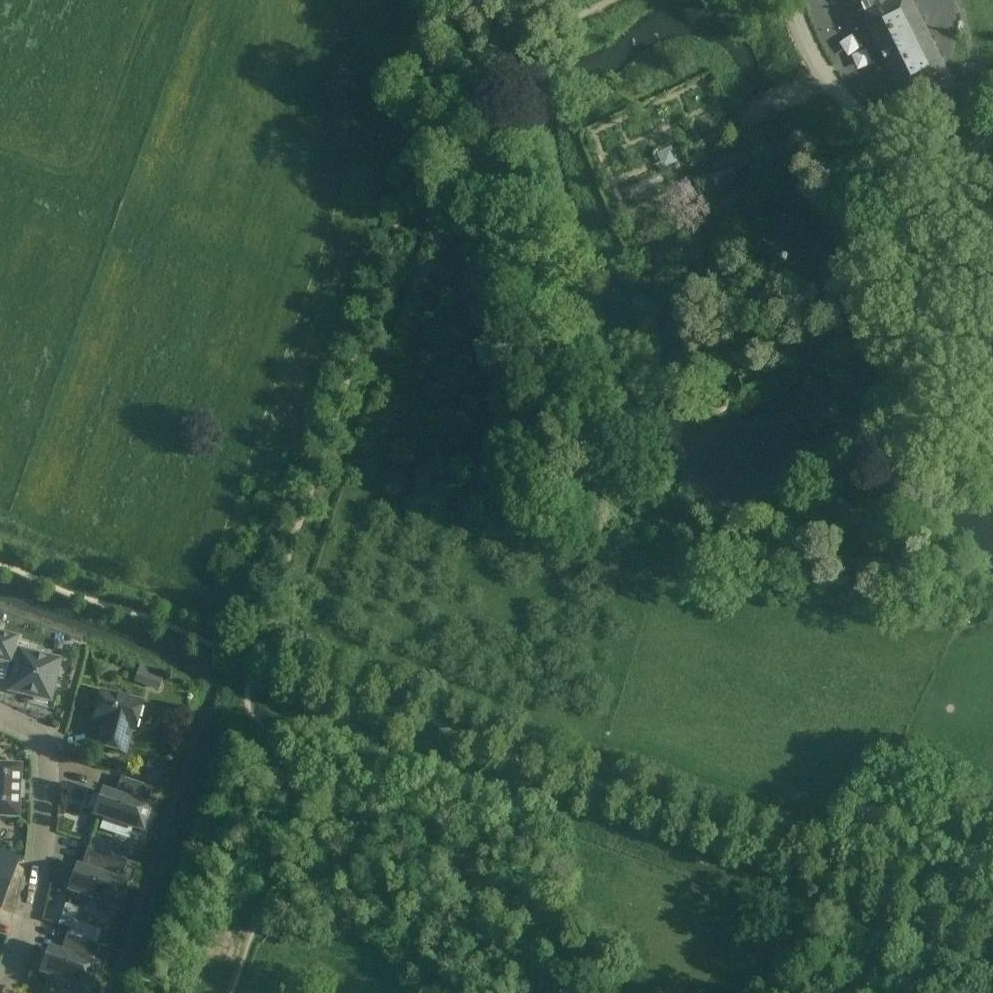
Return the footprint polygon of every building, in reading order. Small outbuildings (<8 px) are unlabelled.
[(915,123),(959,102),(949,81),(949,80),(909,0),(844,0),(836,3),(831,14),(838,29),(848,32),(867,23),(905,102),(904,102),(915,123)] [(717,177),(744,165),(735,146),(708,158),(717,177)] [(657,152),(659,165),(671,163),(669,150),(657,152)] [(16,639),(0,635),(0,659),(17,664),(11,691),(35,696),(34,700),(48,704),(49,700),(50,700),(54,682),(58,668),(59,661),(27,653),(29,646),(15,642),(16,639)] [(130,679),(155,688),(161,670),(136,661),(130,679)] [(97,746),(126,754),(132,731),(135,732),(143,702),(102,691),(94,721),(103,723),(97,746)] [(18,818),(19,799),(21,799),(22,784),(20,784),(21,765),(0,764),(0,817),(18,818)] [(94,815),(141,831),(148,808),(143,807),(145,799),(147,800),(151,789),(121,778),(115,797),(102,793),(94,815)] [(69,889),(116,905),(123,883),(120,882),(126,863),(88,850),(82,869),(77,867),(69,889)] [(0,906),(13,872),(0,867),(0,906)] [(41,972),(88,988),(95,966),(90,964),(92,957),(93,958),(97,946),(68,935),(61,955),(48,950),(41,972)]
